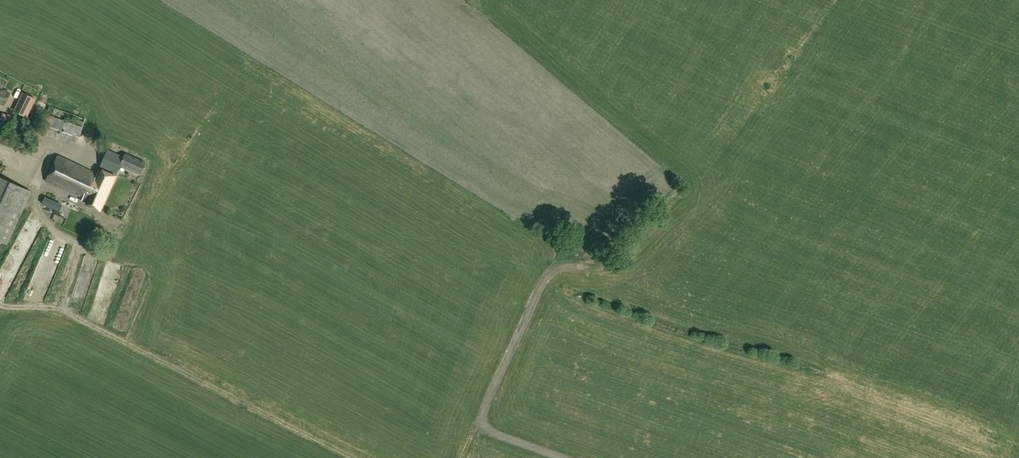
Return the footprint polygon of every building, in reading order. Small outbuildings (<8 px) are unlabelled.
[(0,89),(0,104),(4,105),(10,94),(0,89)] [(24,93),(16,111),(26,116),(35,99),(24,93)] [(90,108),(85,106),(84,109),(74,105),(71,114),(63,111),(49,107),(40,132),(77,145),(90,108)] [(99,175),(88,170),(57,156),(46,181),(88,200),(86,204),(100,210),(120,166),(140,175),(146,163),(125,153),(123,157),(107,150),(100,165),(114,172),(113,174),(102,168),(99,175)] [(31,192),(0,178),(0,242),(7,245),(31,192)] [(55,201),(45,197),(42,204),(52,209),(55,201)] [(21,276),(28,256),(17,252),(10,271),(21,276)] [(44,266),(42,278),(58,281),(60,270),(44,266)]
